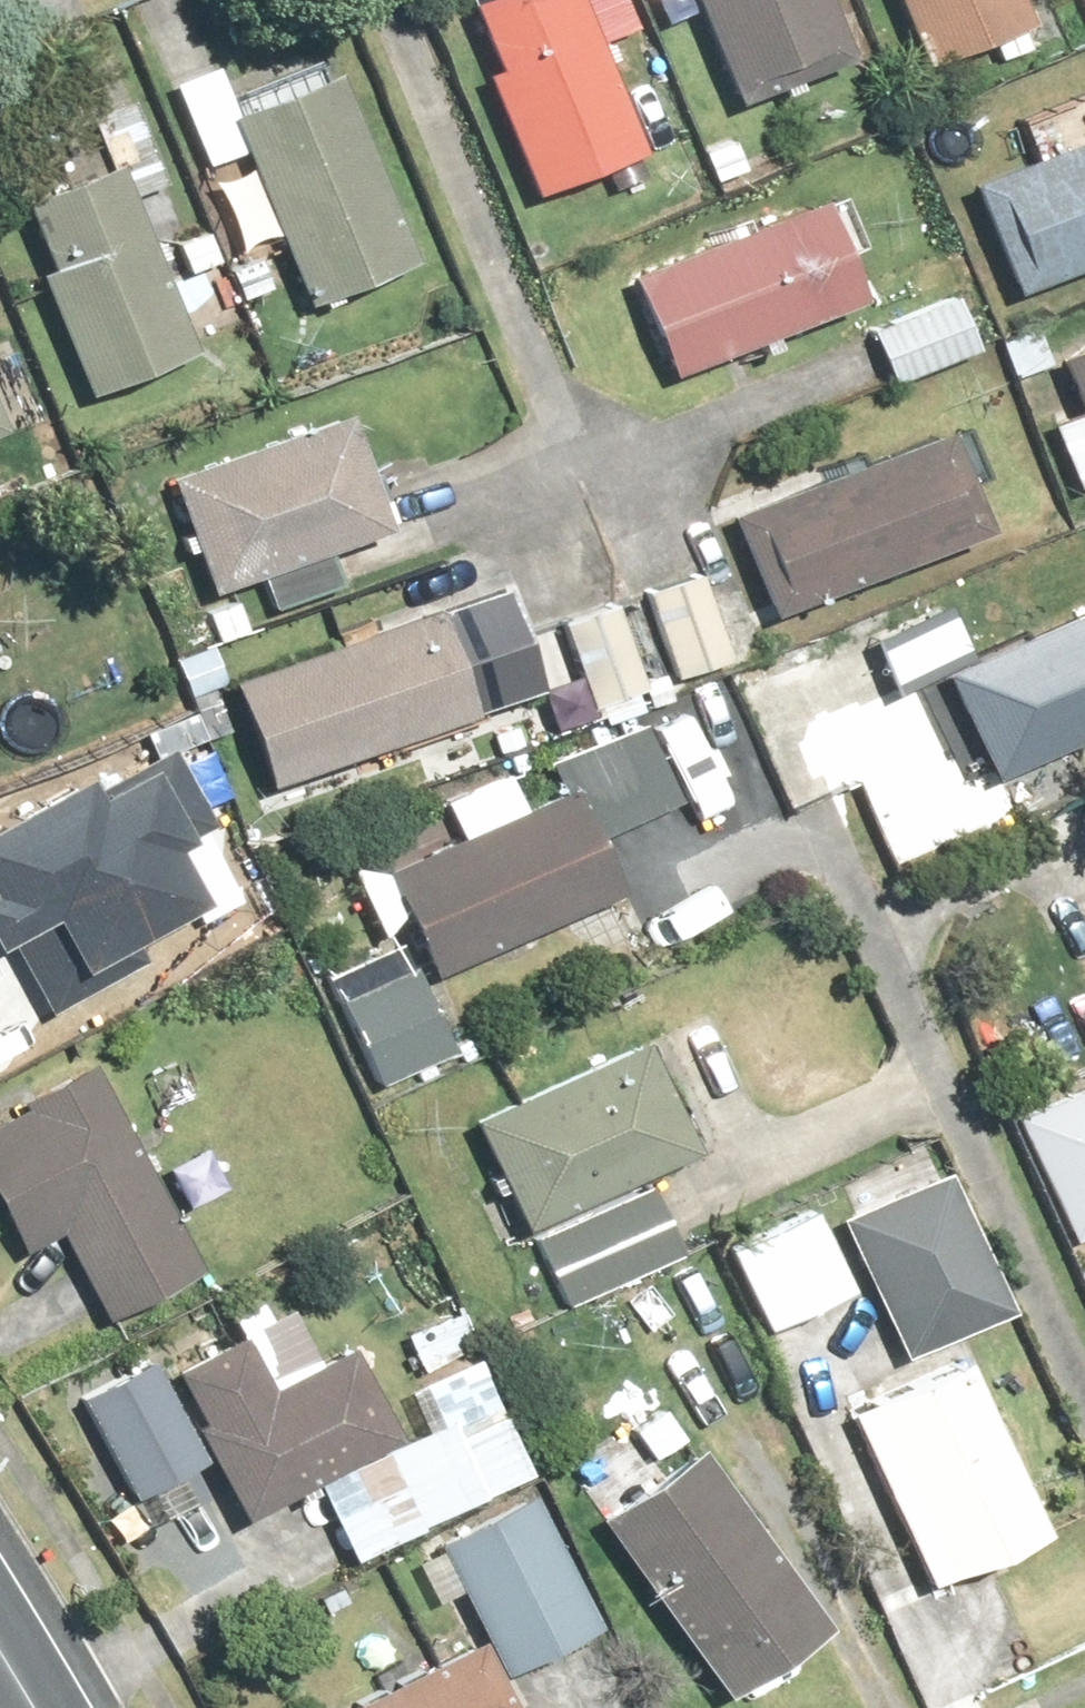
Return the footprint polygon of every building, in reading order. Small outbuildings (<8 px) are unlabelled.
[(473,51),(458,57),(508,183),(587,151),(593,168),(627,155),(566,0),(453,0),(473,51)] [(716,82),(832,33),(818,0),(682,0),(716,82)] [(909,47),(1010,5),(1008,0),(890,0),(909,47)] [(191,156),(228,141),(292,296),(399,251),(312,41),(217,81),(200,40),(151,60),(191,156)] [(105,158),(114,182),(154,166),(119,76),(79,91),(105,158)] [(948,179),(989,280),(1084,241),(1084,123),(948,179)] [(105,158),(2,197),(70,377),(173,337),(114,182),(105,158)] [(837,289),(819,241),(853,228),(832,174),(616,259),(655,360),(837,289)] [(964,342),(942,282),(854,316),(876,376),(964,342)] [(1038,346),(1024,311),(984,327),(1001,368),(1040,353),(1060,401),(1034,411),(1059,476),(1084,466),(1084,328),(1038,346)] [(196,321),(170,364),(216,391),(242,348),(196,321)] [(375,516),(329,402),(154,473),(196,580),(238,563),(251,595),(339,560),(328,535),(375,516)] [(968,467),(947,412),(723,496),(761,599),(961,524),(943,476),(968,467)] [(681,559),(633,575),(660,659),(709,643),(681,559)] [(929,659),(980,768),(1084,719),(1084,586),(929,659)] [(600,590),(495,631),(517,688),(568,668),(587,716),(641,695),(600,590)] [(953,644),(931,590),(855,623),(877,676),(953,644)] [(212,669),(250,779),(399,727),(413,768),(473,747),(421,597),(212,669)] [(592,753),(579,725),(531,747),(543,775),(506,792),(491,759),(428,788),(443,821),(367,855),(414,958),(597,874),(574,823),(660,784),(636,733),(592,753)] [(59,762),(0,795),(0,937),(33,995),(130,941),(119,921),(177,888),(149,838),(195,812),(151,735),(70,780),(59,762)] [(398,957),(329,989),(364,1065),(433,1033),(398,957)] [(632,1163),(670,1145),(618,1030),(454,1104),(506,1220),(632,1163)] [(76,1051),(0,1098),(0,1231),(7,1243),(40,1225),(89,1312),(191,1255),(76,1051)] [(1073,1236),(1084,1230),(1084,1081),(1014,1116),(1073,1236)] [(922,1158),(825,1204),(887,1333),(984,1287),(922,1158)] [(632,1163),(506,1220),(540,1294),(665,1237),(632,1163)] [(798,1193),(713,1232),(750,1313),(835,1274),(798,1193)] [(221,1504),(280,1476),(316,1551),(380,1520),(361,1479),(395,1463),(331,1331),(251,1369),(226,1318),(149,1355),(221,1504)] [(940,1348),(831,1401),(915,1575),(1024,1522),(940,1348)] [(581,1503),(708,1685),(812,1613),(684,1430),(644,1459),(612,1413),(556,1452),(588,1499),(581,1503)] [(581,1613),(518,1485),(399,1543),(420,1587),(447,1573),(489,1658),(581,1613)] [(462,1632),(327,1707),(505,1707),(462,1632)]
